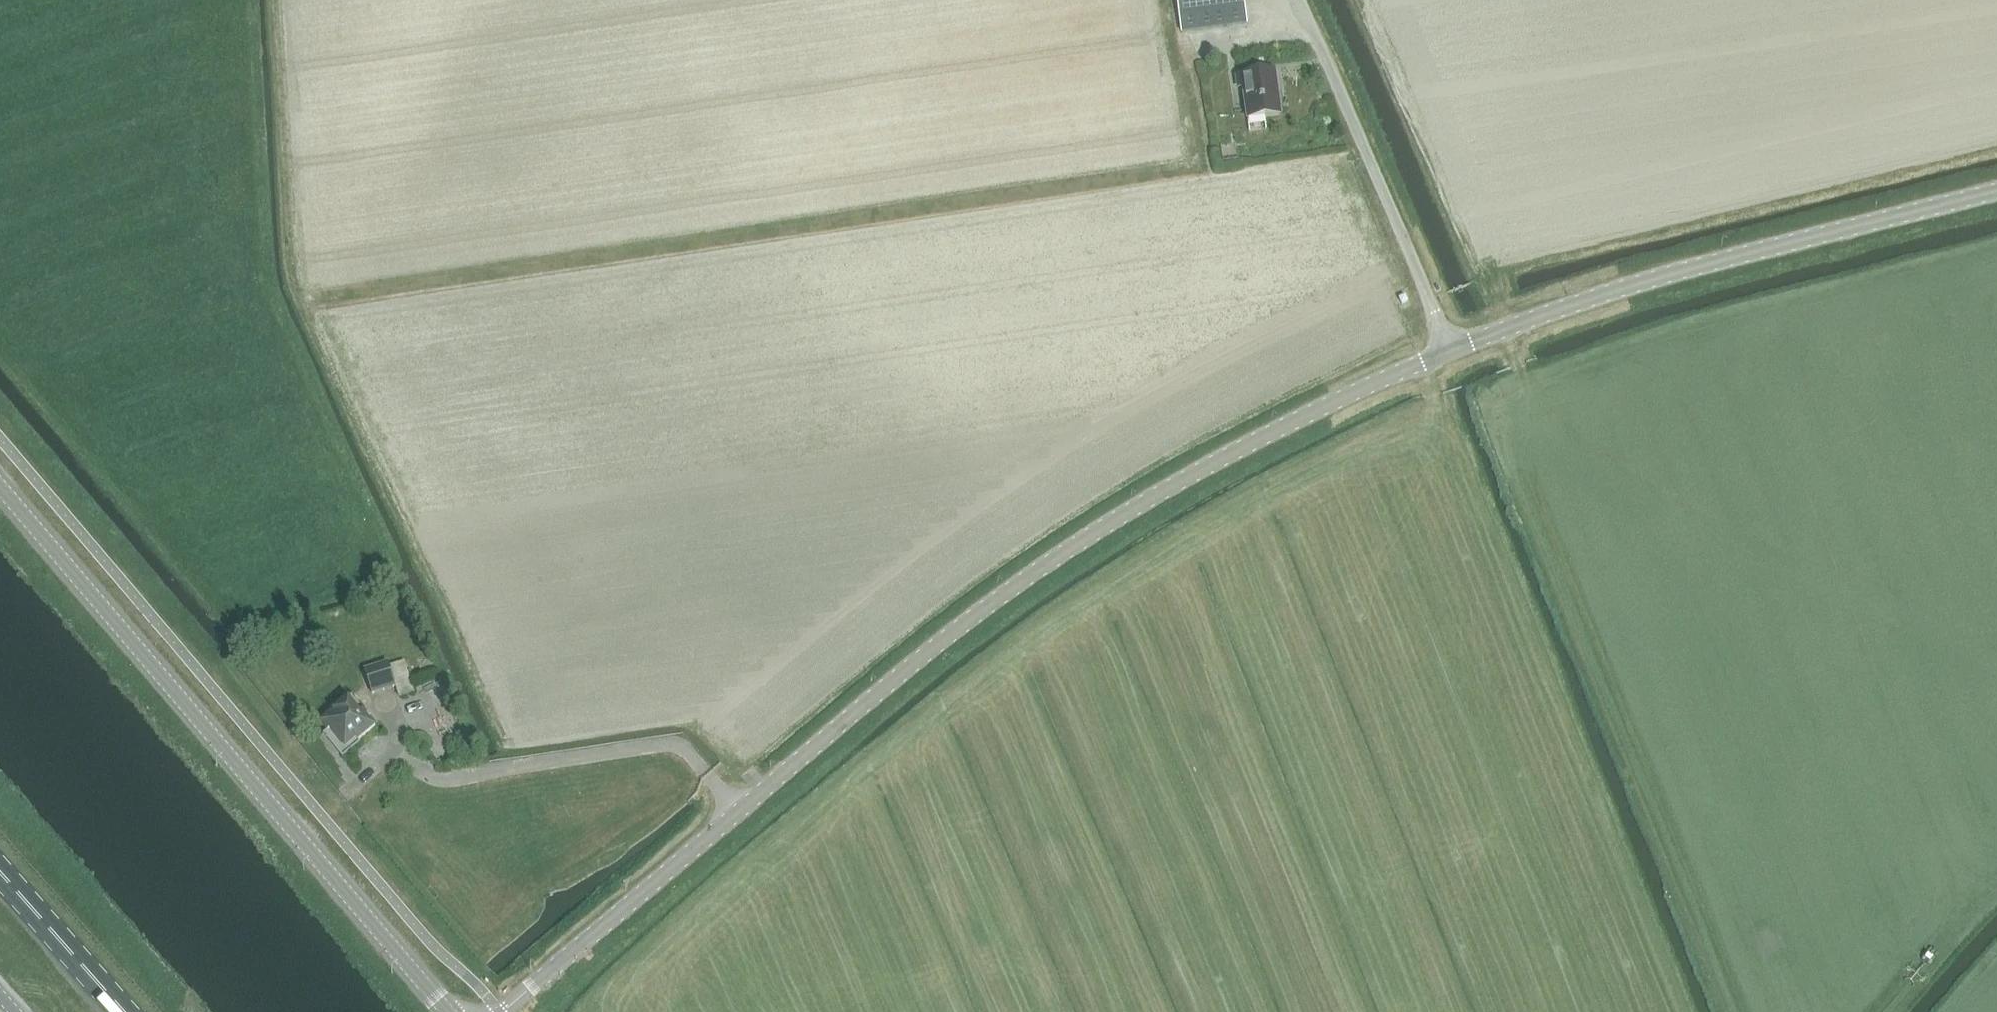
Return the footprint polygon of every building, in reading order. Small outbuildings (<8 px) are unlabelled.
[(1182,32),(1246,23),(1242,0),(1177,0),(1182,32)] [(1250,119),(1281,114),(1274,69),(1245,74),(1245,76),(1237,77),(1239,87),(1245,86),(1250,119)] [(1404,305),(1410,302),(1407,296),(1402,299),(1404,305)] [(372,695),(396,687),(388,662),(364,669),(372,695)] [(358,741),(376,727),(366,714),(367,714),(354,697),(349,700),(348,699),(332,711),(333,712),(320,722),(327,732),(325,733),(343,756),(360,743),(358,741)]
